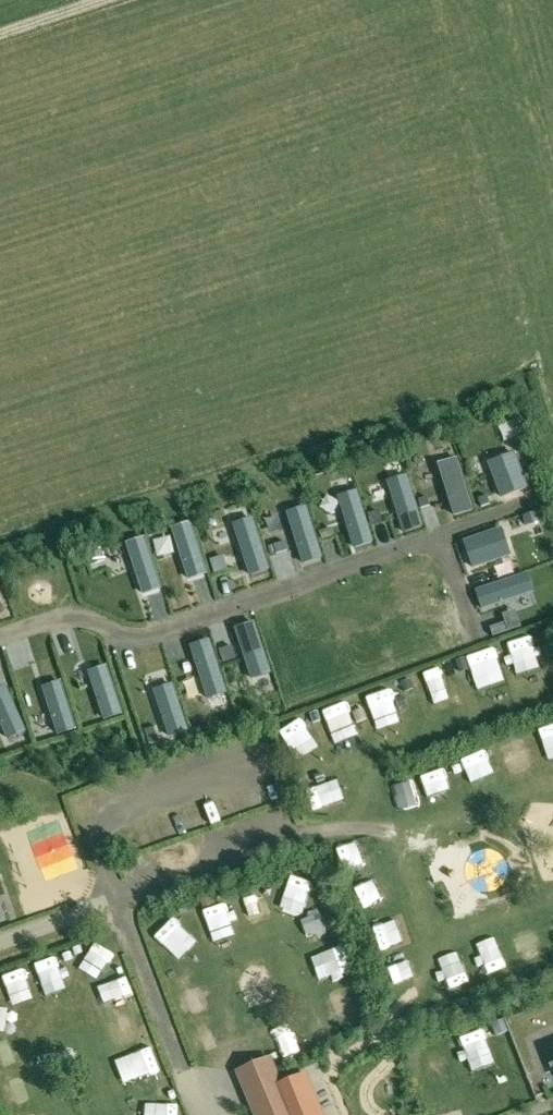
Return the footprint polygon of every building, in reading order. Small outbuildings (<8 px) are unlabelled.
[(515,448),(488,458),(502,496),(529,486),(515,448)] [(457,454),(438,459),(455,514),(474,508),(457,454)] [(405,472),(387,478),(403,531),(421,525),(405,472)] [(356,487),(338,492),(354,546),(372,541),(356,487)] [(306,503),(287,509),(303,562),(322,556),(306,503)] [(251,513),(231,520),(248,574),(268,568),(251,513)] [(191,519),(172,524),(189,578),(207,572),(191,519)] [(503,525),(464,537),(472,564),(511,552),(503,525)] [(146,533),(126,539),(142,592),(162,586),(146,533)] [(476,587),(482,607),(535,591),(529,571),(476,587)] [(256,618),(236,624),(252,677),(272,671),(256,618)] [(211,636),(191,642),(208,696),(228,690),(211,636)] [(105,718),(123,712),(109,663),(90,669),(105,718)] [(58,731),(75,725),(61,678),(43,683),(58,731)] [(172,681),(154,687),(169,736),(187,730),(172,681)] [(25,729),(5,683),(0,686),(0,718),(8,737),(25,729)] [(358,694),(357,717),(380,718),(381,694),(358,694)] [(320,706),(325,725),(347,719),(341,700),(320,706)] [(296,747),(312,730),(294,714),(278,731),(296,747)] [(302,784),(309,803),(331,795),(324,776),(302,784)] [(263,780),(267,797),(279,794),(275,777),(263,780)] [(535,816),(542,828),(552,822),(552,815),(550,808),(535,816)] [(359,838),(337,847),(347,873),(369,864),(359,838)] [(440,888),(458,881),(454,871),(436,878),(440,888)] [(212,905),(209,895),(200,897),(204,907),(212,905)] [(460,958),(439,965),(446,987),(466,980),(460,958)] [(353,977),(330,985),(338,1006),(361,998),(353,977)] [(550,1020),(552,1018),(552,980),(537,987),(550,1020)] [(508,1031),(503,1019),(492,1024),(496,1036),(508,1031)] [(478,1023),(454,1029),(459,1047),(483,1040),(478,1023)] [(306,1075),(281,1085),(270,1058),(238,1072),(256,1114),(323,1114),(306,1075)] [(129,1101),(133,1114),(160,1114),(152,1093),(129,1101)]
